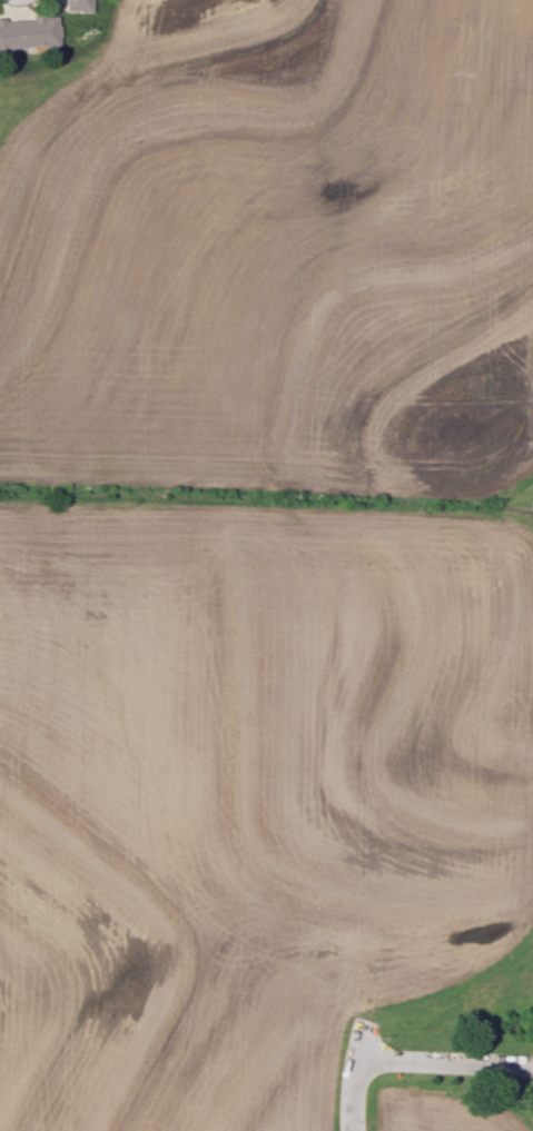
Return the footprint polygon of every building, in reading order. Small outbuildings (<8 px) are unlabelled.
[(65,11),(91,12),(92,0),(65,0),(65,11)] [(59,47),(58,17),(0,18),(0,48),(59,47)]
